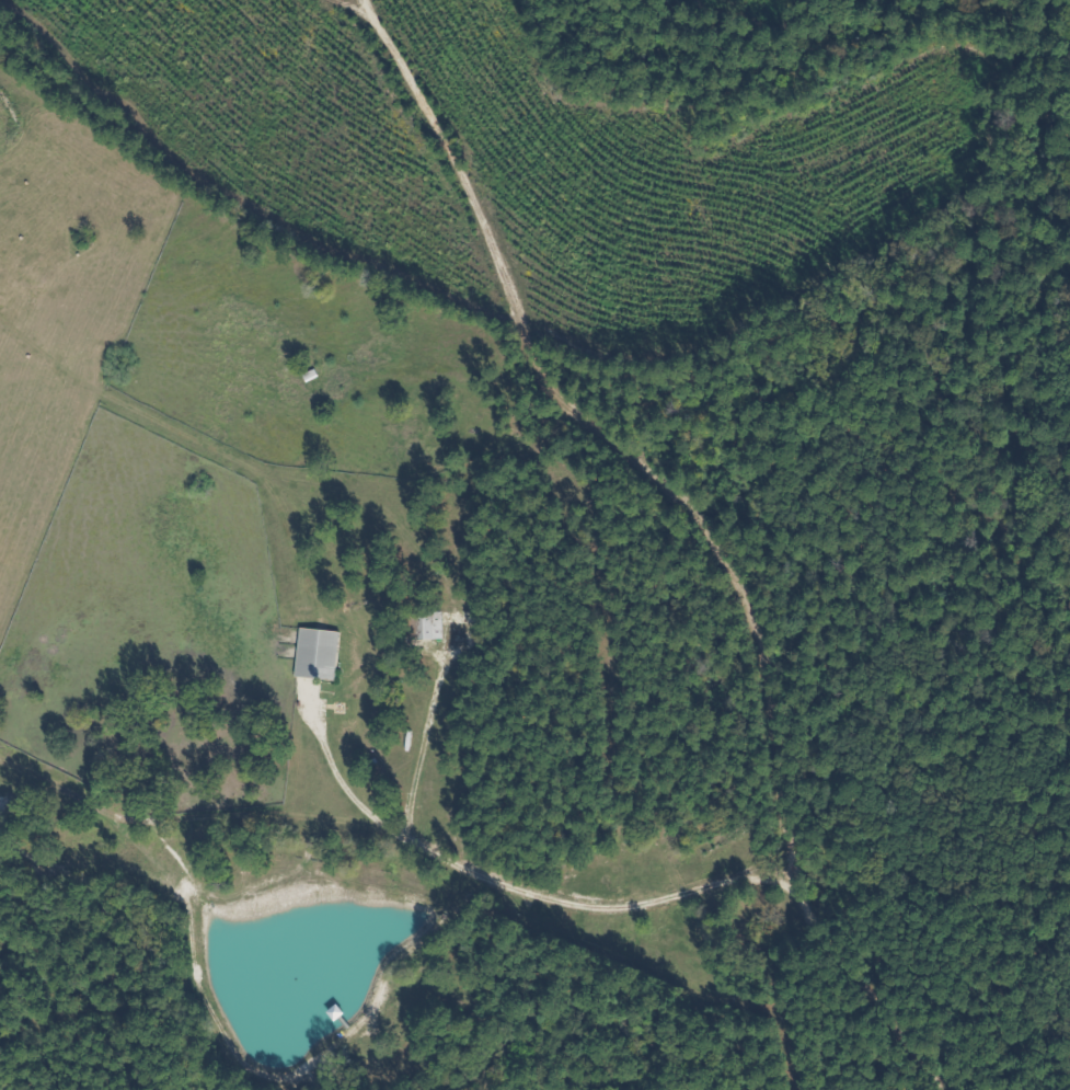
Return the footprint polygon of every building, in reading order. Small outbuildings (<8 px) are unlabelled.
[(331,679),(336,630),(296,627),(292,676),(331,679)]
